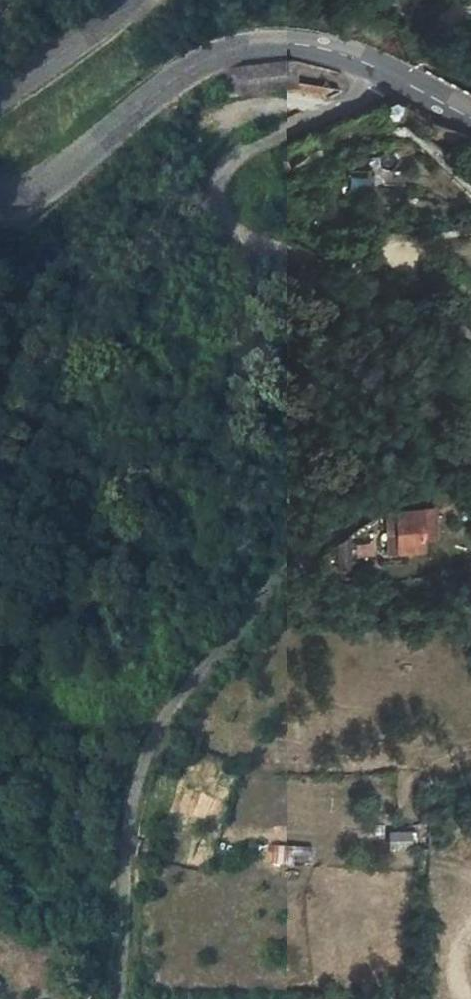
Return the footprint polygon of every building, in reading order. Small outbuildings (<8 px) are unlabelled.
[(308,307),(314,320),(335,311),(329,297),(308,307)] [(427,509),(419,510),(419,535),(428,535),(427,509)] [(419,535),(419,510),(394,511),(397,536),(409,536),(408,546),(419,546),(419,535)] [(348,534),(335,546),(338,573),(350,576),(348,534)] [(410,832),(389,832),(389,850),(410,849),(410,832)] [(272,846),(271,864),(308,865),(309,847),(272,846)]
